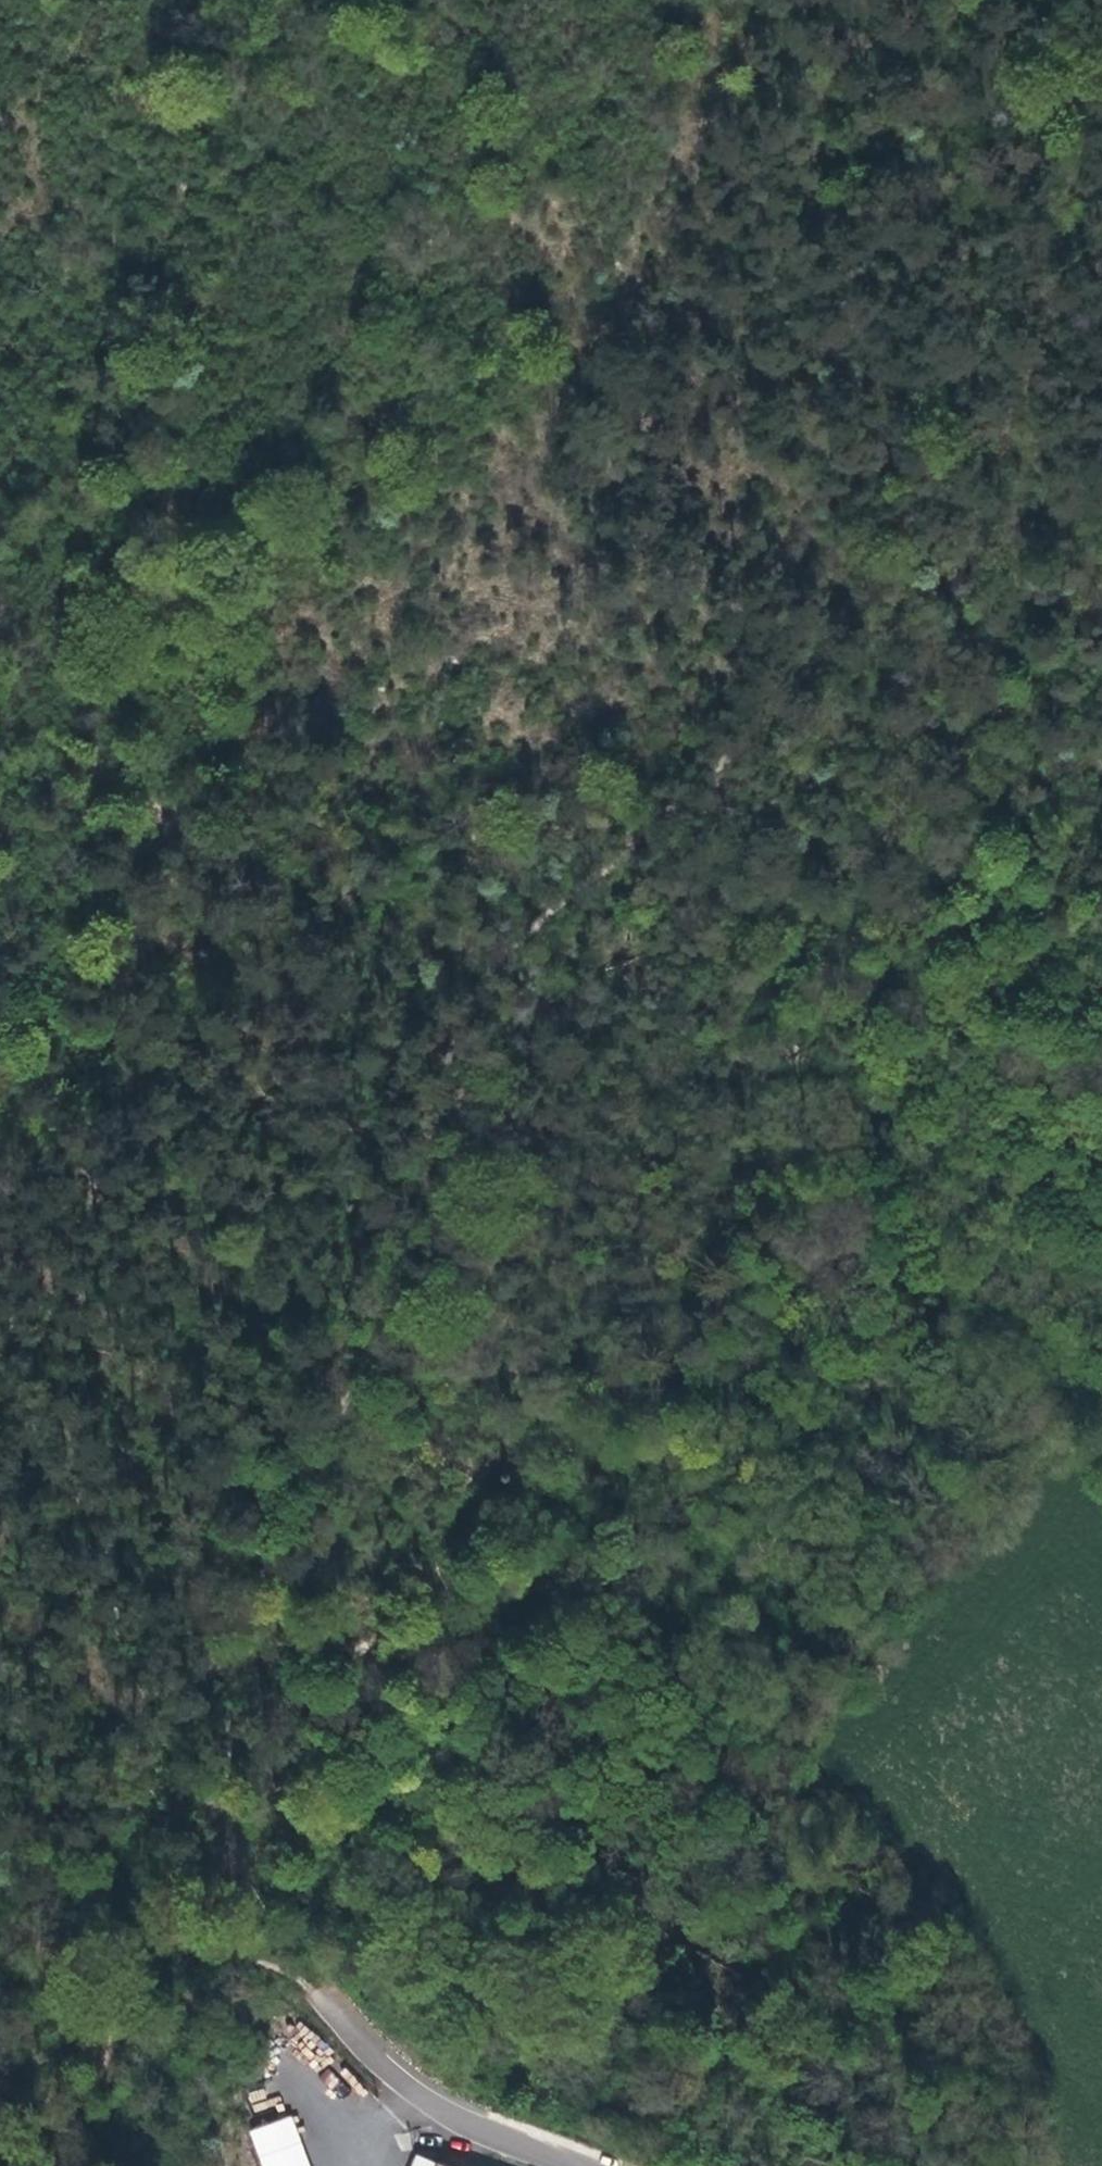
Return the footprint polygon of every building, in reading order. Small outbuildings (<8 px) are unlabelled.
[(248,2131),(261,2165),(310,2165),(292,2116),(248,2131)]
